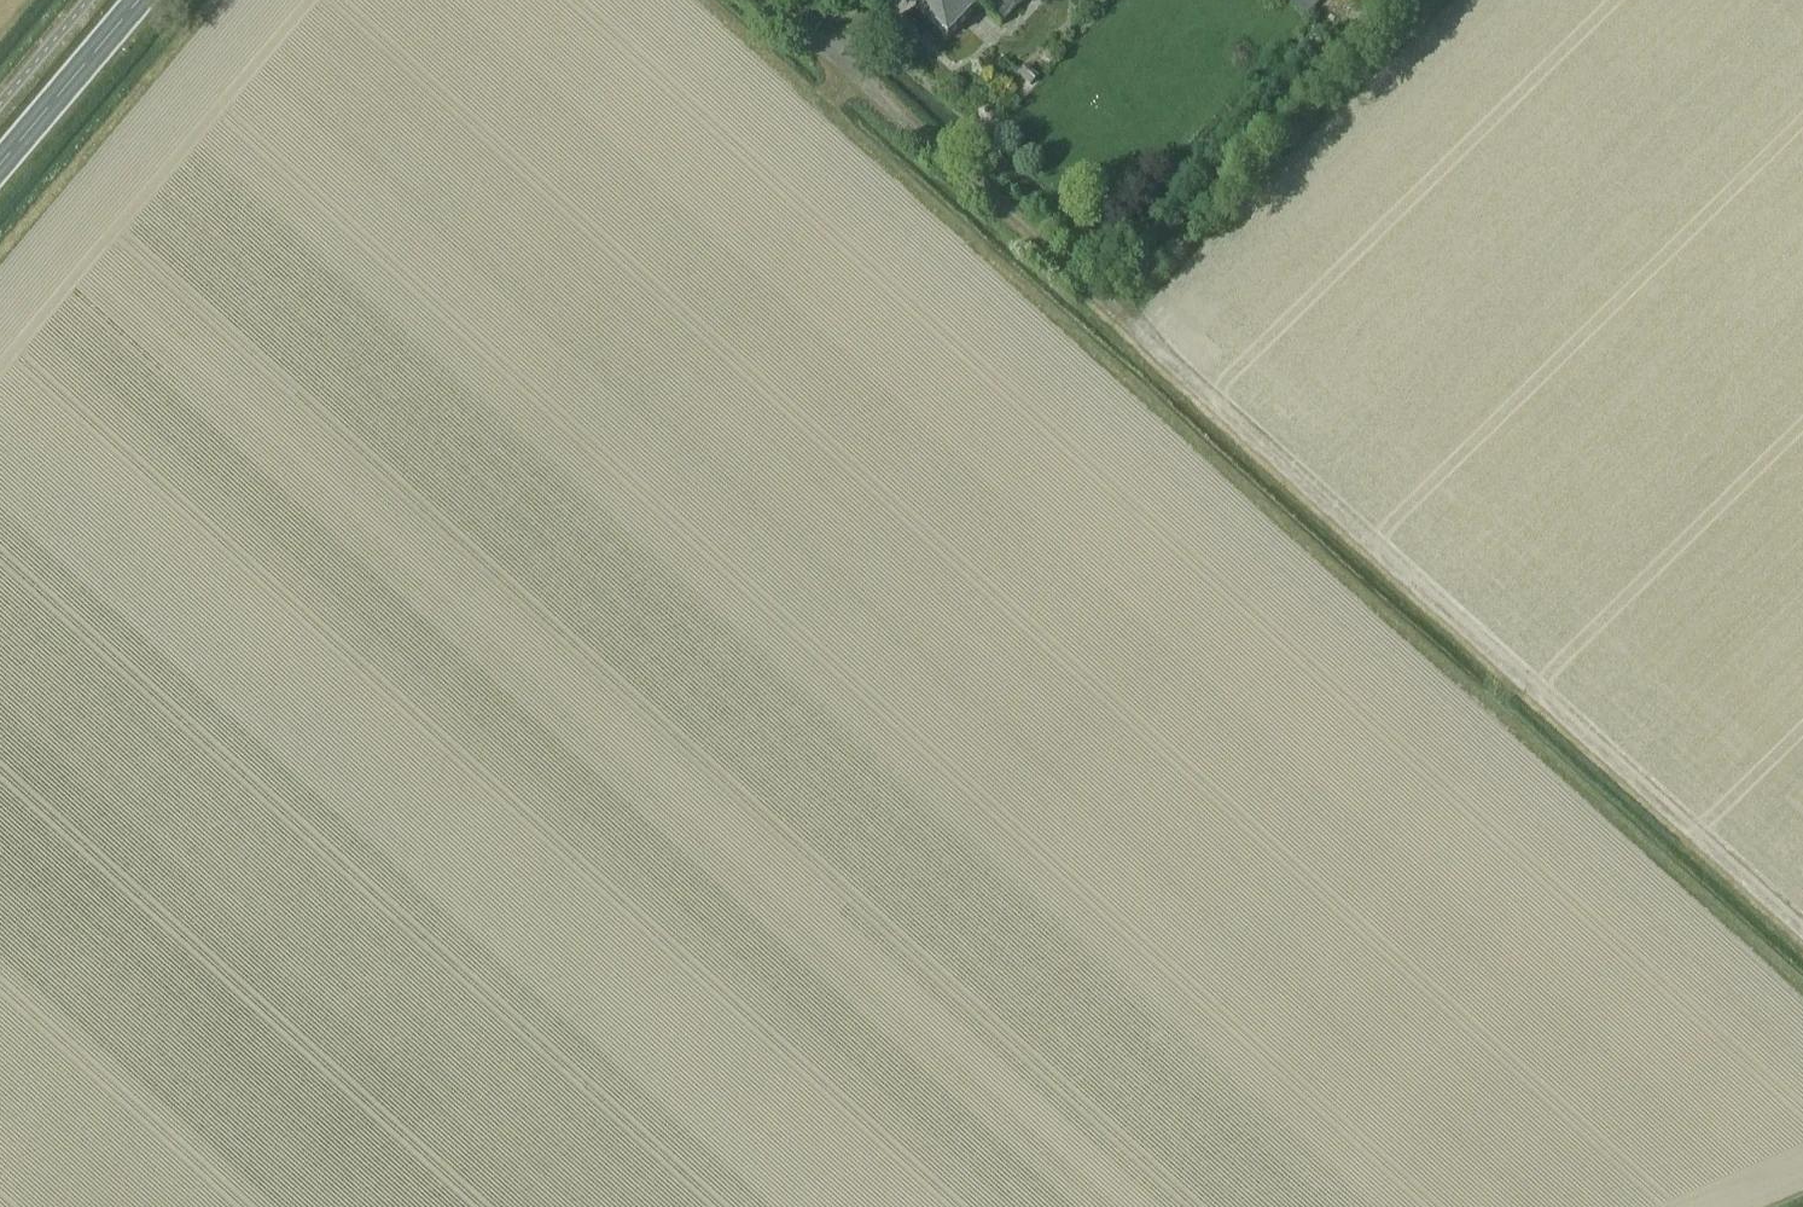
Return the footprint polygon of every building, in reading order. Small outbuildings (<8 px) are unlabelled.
[(916,9),(948,39),(980,6),(1001,25),(1025,0),(925,0),(916,9)]
